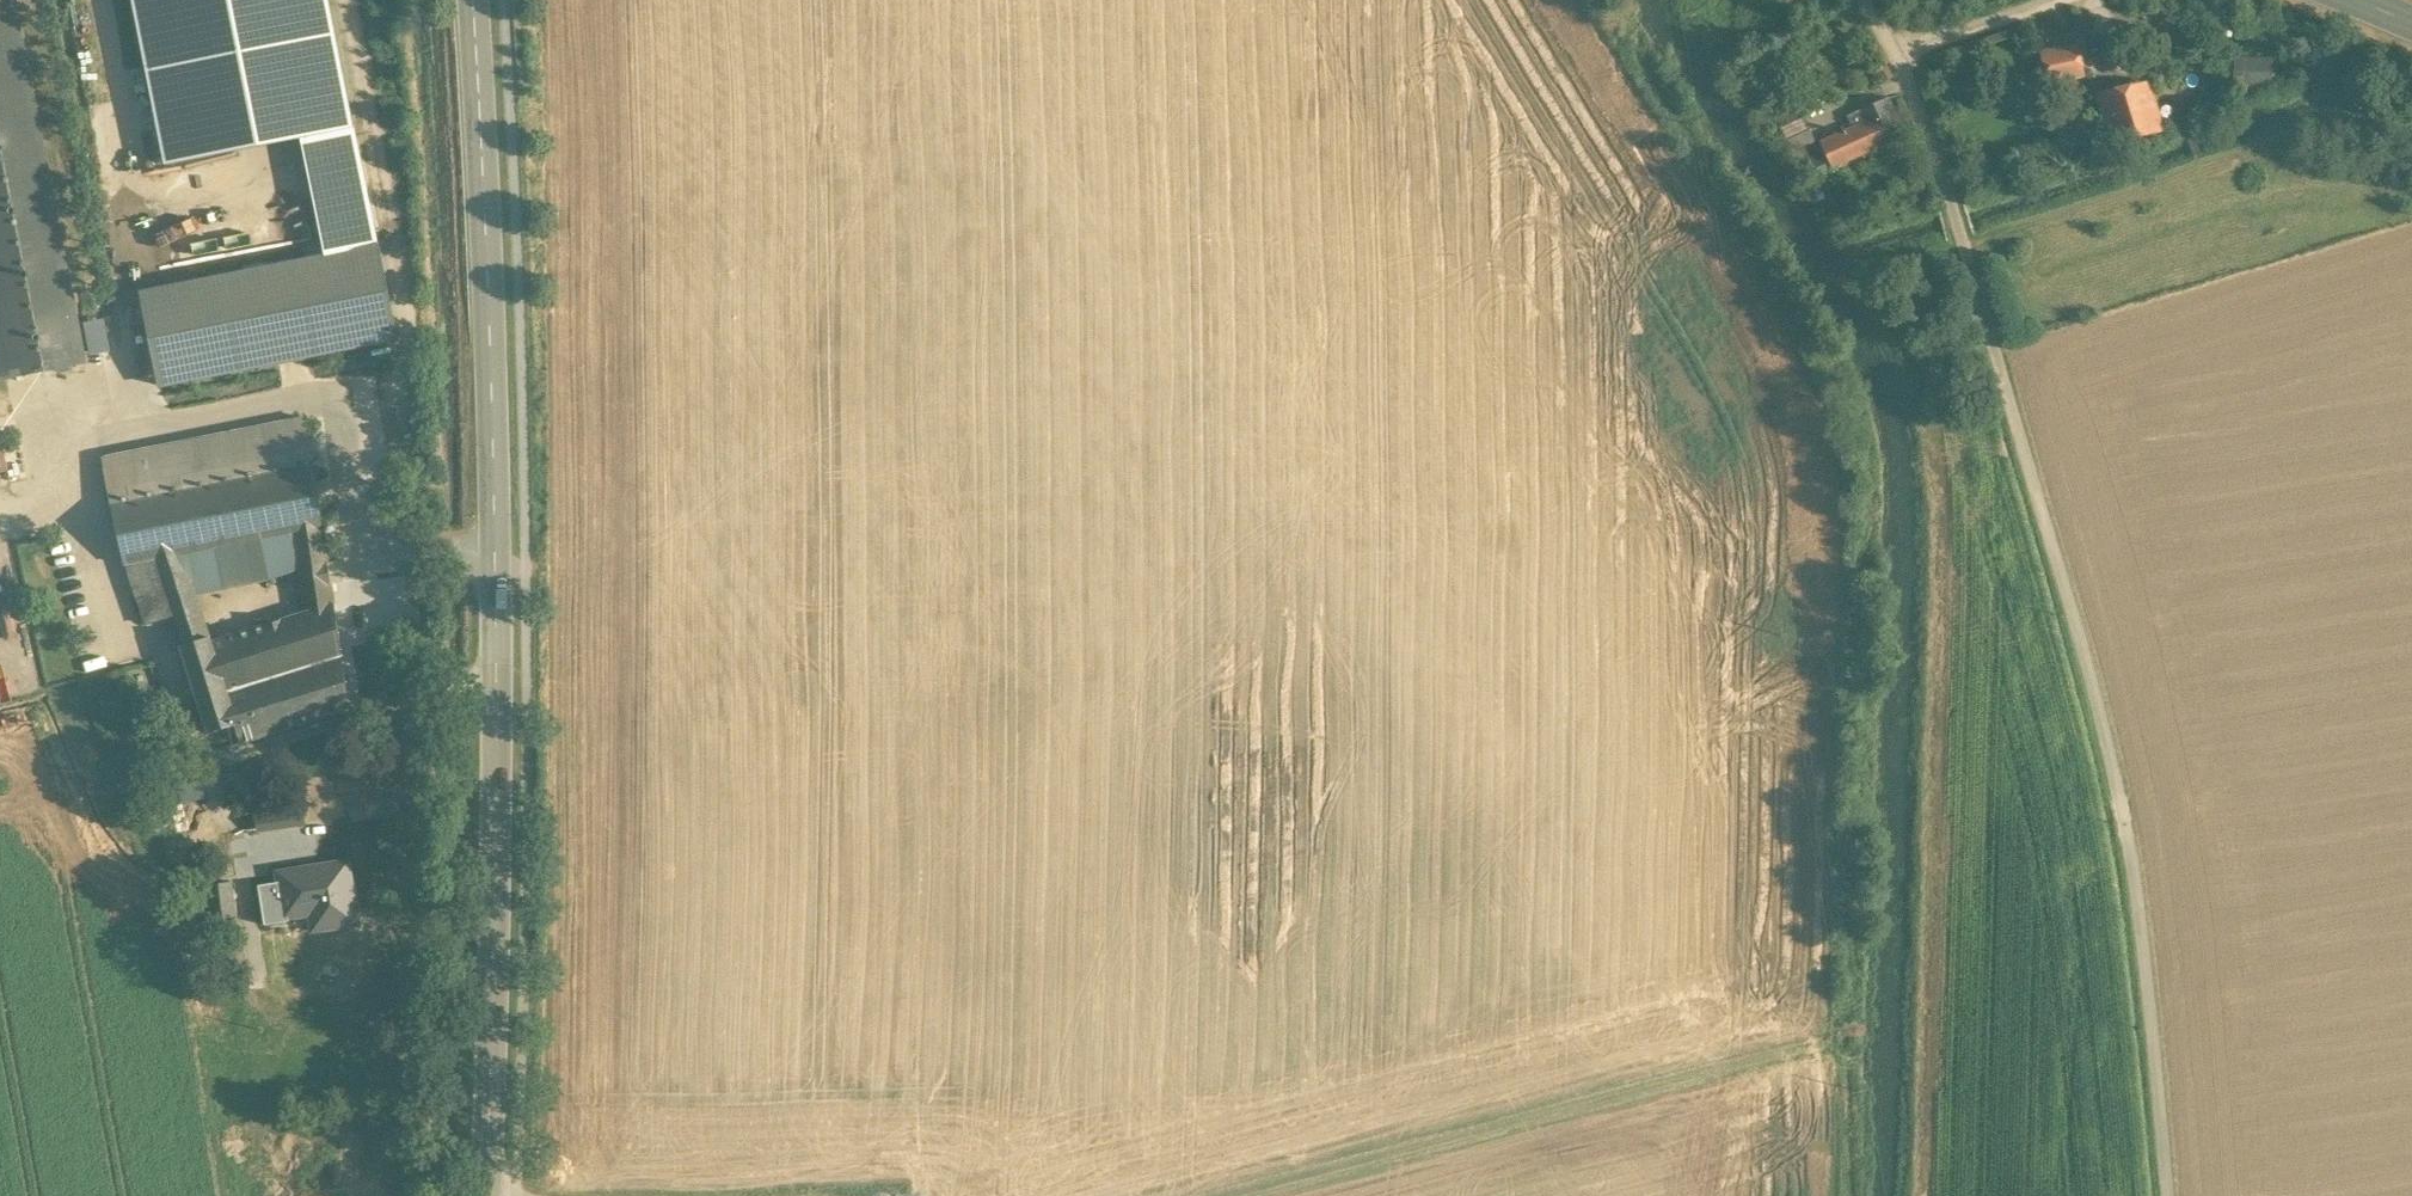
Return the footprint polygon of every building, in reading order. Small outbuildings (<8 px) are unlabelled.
[(7,379),(83,364),(11,0),(0,0),(0,341),(7,379)] [(165,165),(354,127),(328,0),(133,0),(165,165)] [(2064,15),(2029,24),(2042,72),(2076,63),(2064,15)] [(2267,85),(2267,55),(2241,55),(2240,85),(2267,85)] [(2150,82),(2104,93),(2117,148),(2163,137),(2150,82)] [(1886,111),(1804,138),(1818,177),(1900,150),(1886,111)] [(378,246),(143,292),(162,386),(397,340),(378,246)] [(235,725),(241,743),(350,710),(315,468),(305,419),(101,458),(125,565),(127,565),(147,625),(175,616),(185,646),(181,647),(209,734),(235,725)] [(348,863),(279,874),(281,886),(287,922),(288,921),(288,917),(320,911),(323,928),(357,923),(348,863)] [(231,882),(208,886),(213,918),(235,914),(231,882)] [(287,922),(281,886),(260,889),(266,925),(287,922)] [(235,914),(213,918),(221,978),(244,974),(235,914)]
